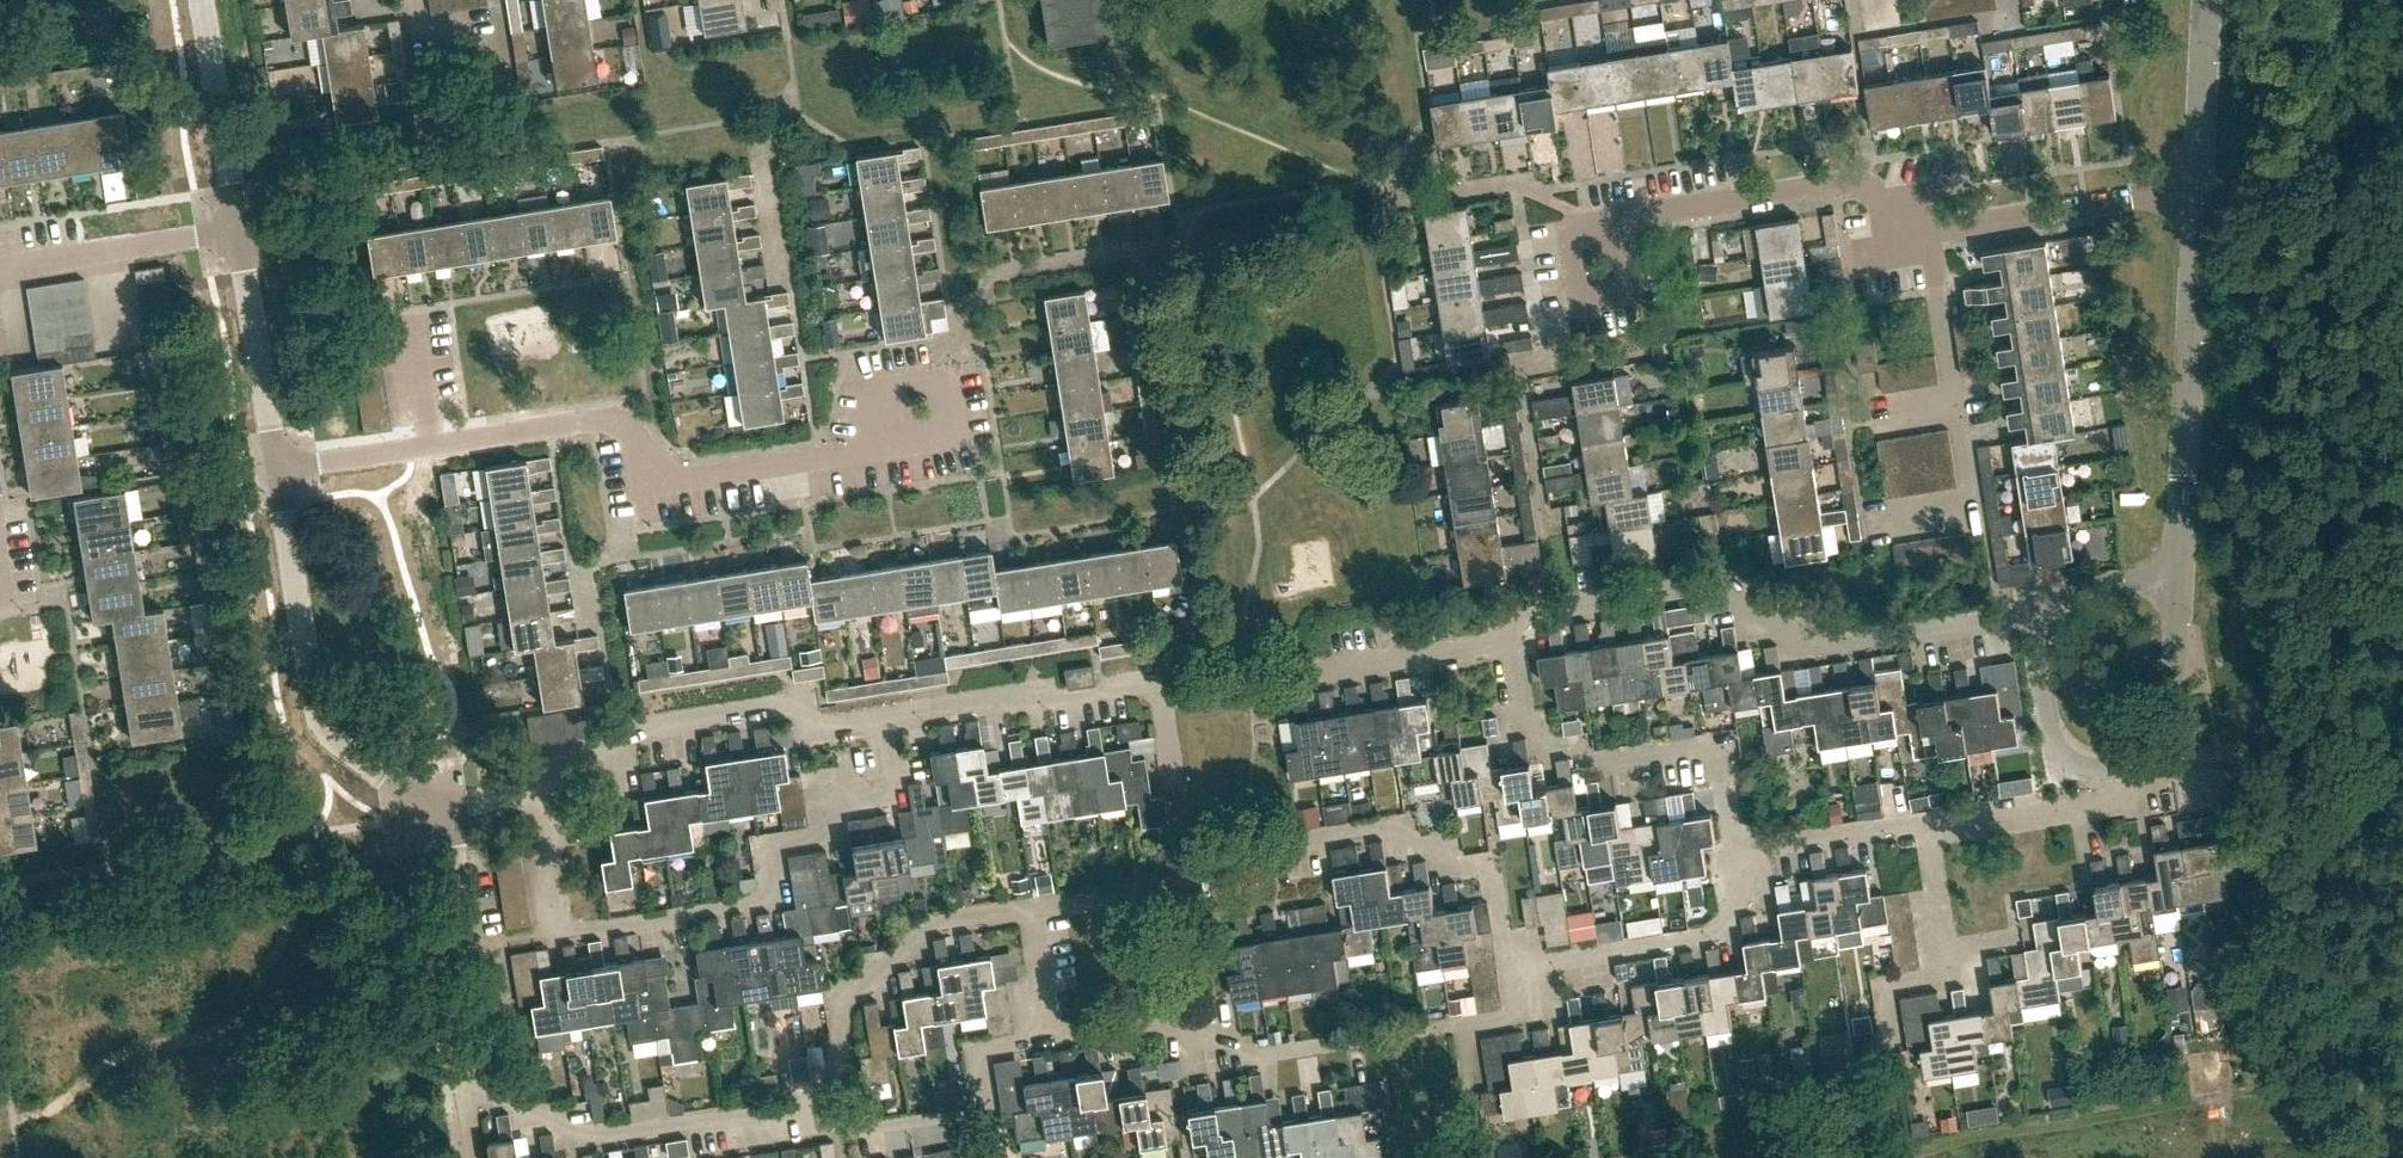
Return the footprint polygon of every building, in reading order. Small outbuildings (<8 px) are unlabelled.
[(292,36),(305,34),(322,31),(322,30),(332,29),(332,28),(329,12),(352,9),(351,0),(286,0),(292,36)] [(445,11),(443,0),(428,0),(430,13),(445,11)] [(459,9),(458,0),(443,0),(445,11),(459,9)] [(473,6),(472,0),(458,0),(459,9),(473,6)] [(587,19),(584,0),(542,0),(546,26),(587,19)] [(699,2),(704,32),(746,25),(742,0),(709,0),(699,2)] [(778,9),(777,0),(766,0),(768,11),(778,9)] [(1108,32),(1104,9),(1122,6),(1121,0),(1041,0),(1048,42),(1108,32)] [(1571,15),(1576,14),(1591,12),(1589,0),(1570,3),(1571,15)] [(1621,7),(1620,0),(1599,0),(1601,10),(1621,7)] [(1713,11),(1723,9),(1722,0),(1711,0),(1713,11)] [(1723,9),(1743,6),(1742,0),(1722,0),(1723,9)] [(1803,0),(1783,0),(1785,15),(1797,13),(1803,6),(1803,0)] [(1941,17),(1939,0),(1923,0),(1926,19),(1941,17)] [(1955,14),(1953,0),(1939,0),(1941,17),(1955,14)] [(1969,12),(1967,0),(1953,0),(1955,14),(1969,12)] [(1984,10),(1982,0),(1967,0),(1969,12),(1984,10)] [(1984,10),(1997,8),(1996,0),(1982,0),(1984,10)] [(1542,20),(1561,17),(1559,5),(1540,8),(1542,20)] [(107,19),(105,7),(80,11),(83,27),(110,22),(110,19),(107,19)] [(510,32),(523,30),(519,11),(507,13),(510,32)] [(390,40),(402,38),(398,18),(387,20),(390,40)] [(551,56),(592,49),(587,19),(546,26),(551,56)] [(1950,37),(1970,34),(1968,22),(1948,25),(1950,37)] [(2070,27),(2072,38),(2103,33),(2101,22),(2070,27)] [(327,60),(369,54),(364,23),(332,28),(332,29),(322,30),(322,31),(327,60)] [(1920,41),(1940,38),(1938,26),(1919,29),(1920,41)] [(2042,43),(2062,40),(2060,29),(2040,32),(2042,43)] [(652,49),(671,47),(668,30),(650,33),(652,49)] [(322,31),(305,34),(310,63),(327,60),(322,31)] [(1515,46),(1534,43),(1533,31),(1513,34),(1515,46)] [(1819,31),(1789,36),(1792,57),(1799,98),(1829,94),(1822,52),(1819,31)] [(1891,46),(1910,43),(1909,31),(1889,34),(1891,46)] [(2012,48),(2032,45),(2030,34),(2011,37),(2012,48)] [(1485,50),(1505,47),(1503,36),(1484,39),(1485,50)] [(1861,51),(1880,48),(1878,36),(1859,39),(1861,51)] [(1667,37),(1637,42),(1638,45),(1639,52),(1645,94),(1675,89),(1668,47),(1667,37)] [(1733,66),(1729,41),(1729,37),(1698,42),(1705,84),(1734,80),(1735,80),(1733,66)] [(1769,103),(1763,61),(1753,63),(1752,57),(1748,58),(1744,39),(1729,41),(1733,66),(1735,80),(1734,80),(1738,108),(1769,103)] [(1983,53),(2002,50),(2001,39),(1981,42),(1983,53)] [(515,62),(527,60),(524,40),(512,42),(515,62)] [(1455,55),(1475,52),(1473,40),(1454,44),(1455,55)] [(1675,89),(1705,84),(1698,42),(1668,47),(1675,89)] [(1426,59),(1445,56),(1443,45),(1426,48),(1427,55),(1425,55),(1426,59)] [(1638,45),(1608,50),(1609,56),(1616,98),(1645,94),(1639,52),(1638,45)] [(1822,52),(1829,94),(1859,89),(1852,47),(1822,52)] [(396,70),(407,68),(403,48),(392,50),(396,70)] [(592,49),(551,56),(555,86),(597,80),(592,49)] [(332,90),(374,84),(369,54),(327,60),(332,90)] [(1586,103),(1616,98),(1609,56),(1580,61),(1586,103)] [(1769,103),(1799,98),(1792,57),(1763,61),(1769,103)] [(2091,58),(2076,60),(2077,68),(2079,79),(2085,121),(2116,116),(2110,74),(2094,76),(2091,58)] [(97,74),(118,71),(116,60),(96,63),(97,74)] [(1557,108),(1586,103),(1580,61),(1548,66),(1551,83),(1552,83),(1556,108),(1557,108)] [(1985,64),(1955,69),(1962,112),(1991,107),(1992,107),(1989,93),(1990,93),(1989,84),(1985,64)] [(67,79),(87,76),(85,65),(65,68),(67,79)] [(2077,68),(2047,73),(2049,83),(2056,125),(2085,121),(2079,79),(2077,68)] [(520,91),(532,89),(529,69),(517,71),(520,91)] [(1933,116),(1962,112),(1955,69),(1926,74),(1933,116)] [(37,84),(57,81),(55,70),(35,73),(37,84)] [(2047,73),(2018,77),(2018,80),(2019,88),(2026,130),(2056,125),(2049,83),(2047,73)] [(1903,121),(1933,116),(1926,74),(1896,79),(1903,121)] [(6,89),(26,86),(24,75),(4,78),(6,89)] [(400,99),(411,97),(408,78),(397,80),(400,99)] [(1873,125),(1903,121),(1896,79),(1866,84),(1873,125)] [(2018,80),(1989,84),(1990,93),(1989,93),(1992,107),(1991,107),(1996,135),(2026,130),(2019,88),(2018,80)] [(1559,125),(1557,108),(1556,108),(1552,83),(1551,83),(1522,87),(1529,129),(1559,125)] [(374,84),(332,90),(337,121),(379,114),(374,84)] [(1500,134),(1529,129),(1522,87),(1493,92),(1500,134)] [(1470,139),(1500,134),(1493,92),(1463,97),(1470,139)] [(1432,102),(1438,144),(1470,139),(1463,97),(1432,102)] [(1135,123),(1155,120),(1154,108),(1133,112),(1135,123)] [(93,114),(101,165),(131,160),(132,160),(124,109),(123,109),(93,114)] [(70,170),(101,165),(93,114),(62,119),(70,170)] [(1092,118),(1094,129),(1114,126),(1112,115),(1092,118)] [(1074,133),(1094,129),(1092,118),(1072,121),(1074,133)] [(40,175),(70,170),(62,119),(32,124),(40,175)] [(9,180),(40,175),(32,124),(1,129),(9,180)] [(1032,128),(1034,139),(1054,136),(1052,125),(1032,128)] [(1014,142),(1034,139),(1032,128),(1012,131),(1014,142)] [(9,180),(1,129),(0,129),(0,181),(9,180)] [(973,149),(993,146),(992,134),(971,138),(973,149)] [(583,160),(603,157),(602,146),(581,149),(583,160)] [(921,158),(919,146),(903,149),(904,159),(904,160),(920,158),(921,158)] [(860,187),(900,181),(896,150),(855,156),(860,187)] [(541,156),(542,167),(562,164),(560,152),(541,156)] [(522,170),(542,167),(541,156),(520,159),(522,170)] [(1130,162),(1137,203),(1168,198),(1161,157),(1130,162)] [(1084,170),(1070,172),(1077,213),(1107,208),(1100,167),(1099,158),(1082,160),(1084,170)] [(480,165),(482,177),(502,173),(500,162),(480,165)] [(815,162),(804,162),(806,186),(816,185),(815,162)] [(1107,208),(1137,203),(1130,162),(1100,167),(1107,208)] [(462,180),(482,177),(480,165),(460,168),(462,180)] [(420,175),(422,186),(441,183),(440,172),(420,175)] [(1046,217),(1077,213),(1070,172),(1040,177),(1046,217)] [(751,185),(749,173),(733,176),(734,186),(734,187),(750,184),(750,185),(751,185)] [(402,189),(422,186),(420,175),(400,178),(402,189)] [(690,214),(731,208),(726,177),(685,183),(690,214)] [(926,189),(924,177),(907,179),(909,189),(909,190),(924,188),(924,189),(926,189)] [(1016,222),(1046,217),(1040,177),(1010,182),(1016,222)] [(360,196),(381,193),(379,181),(358,185),(360,196)] [(865,217),(905,211),(900,181),(860,187),(865,217)] [(985,227),(1016,222),(1010,182),(979,187),(985,227)] [(579,200),(585,240),(616,235),(610,195),(579,200)] [(525,250),(555,245),(549,205),(547,196),(517,201),(518,209),(525,250)] [(555,245),(585,240),(579,200),(549,205),(555,245)] [(756,215),(754,204),(738,206),(739,216),(739,217),(755,215),(755,216),(756,215)] [(1431,241),(1473,235),(1468,204),(1426,211),(1431,241)] [(931,219),(929,207),(912,209),(914,219),(913,219),(914,221),(929,218),(929,219),(931,219)] [(695,244),(735,238),(731,208),(690,214),(695,244)] [(495,255),(525,250),(518,209),(488,214),(495,255)] [(869,247),(910,241),(905,211),(865,217),(869,247)] [(1839,244),(1834,212),(1822,214),(1827,245),(1839,244)] [(464,260),(495,255),(488,214),(458,219),(464,260)] [(1497,231),(1515,228),(1513,217),(1495,220),(1497,231)] [(1762,255),(1804,248),(1799,217),(1757,224),(1762,255)] [(434,264),(464,260),(458,219),(428,224),(434,264)] [(815,226),(819,250),(856,244),(852,220),(815,226)] [(404,269),(434,264),(428,224),(398,229),(404,269)] [(373,274),(404,269),(398,229),(367,234),(373,274)] [(761,246),(759,234),(742,236),(744,246),(744,247),(759,245),(759,246),(761,246)] [(1473,235),(1431,241),(1436,271),(1478,265),(1520,258),(1517,243),(1486,248),(1487,251),(1476,252),(1473,235)] [(935,249),(933,237),(917,240),(918,250),(918,251),(934,248),(934,249),(935,249)] [(700,274),(740,268),(735,238),(695,244),(700,274)] [(2054,435),(2076,432),(2046,240),(1982,250),(1985,266),(2008,262),(2010,279),(1971,285),(1973,301),(2013,294),(2016,310),(1993,314),(1995,330),(2018,326),(2021,342),(1998,346),(2000,361),(2024,357),(2026,374),(2003,377),(2005,393),(2028,389),(2031,405),(2008,409),(2010,424),(2034,420),(2036,437),(2036,438),(2054,435)] [(862,280),(874,278),(915,271),(910,241),(869,247),(857,249),(862,280)] [(1804,248),(1762,255),(1767,285),(1809,278),(1809,277),(1844,272),(1841,255),(1817,259),(1818,262),(1807,264),(1804,248)] [(745,298),(752,296),(750,278),(764,275),(764,276),(765,276),(764,264),(747,267),(747,269),(740,270),(740,268),(700,274),(704,305),(723,302),(745,298)] [(137,283),(166,278),(164,265),(135,269),(137,283)] [(651,268),(653,281),(666,278),(664,265),(651,268)] [(1478,265),(1436,271),(1440,301),(1483,294),(1525,288),(1522,272),(1491,277),(1492,280),(1481,282),(1478,265)] [(940,279),(938,267),(922,270),(923,280),(923,281),(939,279),(940,279)] [(919,301),(915,271),(874,278),(879,308),(919,301)] [(57,296),(85,291),(83,278),(55,282),(57,296)] [(140,296),(168,292),(166,278),(137,283),(140,296)] [(1809,278),(1767,285),(1755,287),(1760,316),(1772,314),(1772,315),(1849,303),(1846,287),(1822,291),(1823,293),(1812,295),(1809,278)] [(1124,304),(1135,302),(1132,281),(1121,283),(1124,304)] [(29,300),(57,296),(55,282),(27,287),(29,300)] [(1047,326),(1088,320),(1083,289),(1042,296),(1047,326)] [(59,309),(88,304),(85,291),(57,296),(59,309)] [(789,303),(787,291),(771,294),(772,304),(772,305),(788,302),(788,303),(789,303)] [(1483,294),(1440,301),(1445,330),(1487,324),(1529,317),(1527,302),(1496,307),(1496,310),(1485,312),(1483,294)] [(769,326),(768,325),(764,295),(752,296),(745,298),(723,302),(728,332),(769,326)] [(31,313),(59,309),(57,296),(29,300),(31,313)] [(919,301),(879,308),(884,338),(884,339),(932,331),(930,318),(946,316),(943,297),(919,301)] [(61,322),(90,317),(88,304),(59,309),(61,322)] [(33,326),(61,322),(59,309),(31,313),(33,326)] [(63,335),(92,331),(90,317),(61,322),(63,335)] [(1052,357),(1093,350),(1088,320),(1047,326),(1052,357)] [(35,340),(63,335),(61,322),(33,326),(35,340)] [(773,356),(770,336),(793,333),(793,334),(794,333),(792,322),(768,325),(769,326),(728,332),(733,362),(773,356)] [(1130,344),(1142,342),(1139,322),(1127,324),(1130,344)] [(1487,324),(1445,330),(1450,361),(1492,355),(1492,353),(1487,324)] [(66,348),(94,344),(92,331),(63,335),(66,348)] [(37,353),(66,348),(63,335),(35,340),(37,353)] [(1516,350),(1534,347),(1532,335),(1514,338),(1516,350)] [(1878,367),(1878,363),(1874,339),(1865,341),(1855,343),(1859,370),(1878,367)] [(1822,362),(1833,360),(1830,340),(1819,342),(1822,362)] [(1142,342),(1130,344),(1134,364),(1145,362),(1142,342)] [(66,348),(68,362),(96,357),(94,344),(66,348)] [(1747,384),(1759,383),(1800,376),(1795,345),(1742,354),(1747,384)] [(39,366),(62,363),(68,362),(66,348),(37,353),(39,366)] [(1057,387),(1098,380),(1093,350),(1052,357),(1057,387)] [(738,392),(778,386),(776,372),(783,371),(782,366),(797,363),(797,364),(799,364),(797,352),(773,356),(733,362),(738,392)] [(1920,357),(1925,386),(1940,383),(1935,354),(1920,357)] [(1911,388),(1925,386),(1920,357),(1906,359),(1911,388)] [(153,381),(165,379),(161,358),(150,360),(153,381)] [(1897,390),(1911,388),(1906,359),(1892,361),(1897,390)] [(1883,393),(1897,390),(1892,361),(1878,363),(1878,367),(1883,393)] [(16,402),(67,394),(62,363),(39,366),(11,371),(16,402)] [(1827,392),(1838,390),(1835,370),(1824,372),(1827,392)] [(1576,393),(1534,400),(1536,419),(1579,412),(1634,403),(1629,372),(1616,374),(1574,380),(1576,393)] [(358,392),(387,387),(384,374),(356,379),(358,392)] [(1763,412),(1805,405),(1800,376),(1759,383),(1763,412)] [(1062,417),(1103,410),(1102,410),(1112,408),(1109,390),(1100,392),(1098,380),(1057,387),(1062,417)] [(803,394),(802,382),(785,385),(787,394),(786,394),(787,396),(802,393),(802,394),(803,394)] [(1140,404),(1152,402),(1148,382),(1137,384),(1140,404)] [(778,386),(738,392),(742,423),(783,417),(778,386)] [(360,405),(389,401),(387,387),(358,392),(360,405)] [(158,411),(169,410),(166,389),(155,391),(158,411)] [(1506,412),(1518,410),(1514,391),(1503,393),(1506,412)] [(21,432),(72,424),(67,394),(16,402),(21,432)] [(1443,433),(1485,427),(1480,396),(1438,402),(1443,433)] [(1808,422),(1805,405),(1763,412),(1768,442),(1810,435),(1833,431),(1844,429),(1843,419),(1840,399),(1828,401),(1831,418),(1808,422)] [(362,419),(391,414),(389,401),(360,405),(362,419)] [(1152,402),(1140,404),(1144,424),(1155,422),(1152,402)] [(1634,403),(1579,412),(1584,441),(1625,434),(1639,432),(1634,403)] [(1067,447),(1108,441),(1103,410),(1062,417),(1067,447)] [(391,414),(362,419),(365,433),(392,428),(393,428),(391,414)] [(163,442),(175,440),(171,420),(160,422),(163,442)] [(1511,442),(1522,440),(1519,420),(1508,422),(1511,442)] [(26,463),(77,455),(72,424),(21,432),(26,463)] [(1447,463),(1489,457),(1485,427),(1443,433),(1447,463)] [(1836,451),(1847,449),(1844,429),(1833,431),(1836,451)] [(1938,460),(1953,458),(1949,429),(1934,431),(1938,460)] [(1924,462),(1938,460),(1934,431),(1920,434),(1924,462)] [(1541,448),(1559,445),(1558,433),(1539,436),(1541,448)] [(1588,471),(1630,464),(1625,434),(1584,441),(1588,471)] [(1910,464),(1924,462),(1920,434),(1905,436),(1910,464)] [(1773,471),(1815,465),(1810,435),(1768,442),(1773,471)] [(2058,465),(2054,435),(2036,438),(2036,437),(2013,440),(2018,472),(2058,465)] [(1896,467),(1910,464),(1905,436),(1891,438),(1896,467)] [(1881,469),(1896,467),(1891,438),(1877,440),(1881,469)] [(1108,441),(1067,447),(1072,478),(1113,471),(1108,441)] [(1150,465),(1162,464),(1158,443),(1147,445),(1150,465)] [(1978,447),(1983,478),(1994,476),(1990,445),(1978,447)] [(168,473),(179,471),(176,450),(165,452),(168,473)] [(1516,471),(1527,470),(1524,450),(1513,452),(1516,471)] [(1721,451),(1705,454),(1707,466),(1723,463),(1721,451)] [(77,455),(26,463),(31,494),(98,484),(97,474),(80,476),(77,455)] [(551,467),(549,455),(533,458),(534,468),(534,469),(550,467),(551,467)] [(1452,493),(1494,486),(1489,457),(1447,463),(1452,493)] [(526,459),(485,465),(490,496),(531,490),(527,470),(534,469),(534,468),(533,458),(526,459)] [(1938,460),(1943,488),(1958,486),(1953,458),(1938,460)] [(1841,480),(1852,479),(1849,459),(1837,461),(1841,480)] [(1929,490),(1943,488),(1938,460),(1924,462),(1929,490)] [(1564,475),(1546,478),(1548,490),(1590,484),(1593,500),(1598,499),(1635,494),(1635,493),(1647,491),(1642,462),(1630,464),(1588,471),(1564,475)] [(1914,492),(1929,490),(1924,462),(1910,464),(1914,492)] [(1562,463),(1544,466),(1546,478),(1564,475),(1562,463)] [(1900,495),(1914,492),(1910,464),(1896,467),(1900,495)] [(1778,501),(1819,495),(1815,465),(1773,471),(1778,501)] [(2022,501),(2063,494),(2058,465),(2018,472),(2022,501)] [(1886,497),(1900,495),(1896,467),(1881,469),(1886,497)] [(1521,501),(1532,499),(1529,480),(1517,482),(1521,501)] [(556,498),(554,486),(538,488),(539,498),(539,499),(555,497),(555,498),(556,498)] [(1457,522),(1498,515),(1494,486),(1452,493),(1457,522)] [(1988,507),(1999,506),(1996,486),(1984,488),(1988,507)] [(190,510),(201,509),(198,487),(187,489),(190,510)] [(79,528),(130,519),(125,488),(74,496),(79,528)] [(1635,494),(1598,499),(1603,529),(1612,528),(1611,528),(1653,521),(1667,519),(1663,489),(1647,491),(1635,493),(1635,494)] [(1822,511),(1819,495),(1778,501),(1782,531),(1824,524),(1824,523),(1847,520),(1858,518),(1854,489),(1842,491),(1845,507),(1822,511)] [(495,527),(535,520),(531,490),(490,496),(495,527)] [(459,491),(445,494),(446,503),(461,501),(459,491)] [(2027,531),(2068,524),(2063,494),(2022,501),(2027,531)] [(1525,530),(1537,529),(1533,509),(1522,511),(1525,530)] [(1461,552),(1503,545),(1498,515),(1457,522),(1461,552)] [(561,528),(559,516),(542,519),(544,528),(544,530),(559,527),(560,528),(561,528)] [(1992,537),(2003,535),(2000,517),(1989,518),(1992,537)] [(195,541),(206,539),(203,518),(192,520),(195,541)] [(1861,538),(1858,518),(1847,520),(1850,540),(1861,538)] [(83,558),(135,550),(130,519),(79,528),(83,558)] [(500,557),(540,550),(535,520),(495,527),(500,557)] [(1569,535),(1588,532),(1586,520),(1567,523),(1569,535)] [(1588,532),(1569,535),(1574,565),(1576,565),(1591,562),(1594,562),(1591,545),(1614,542),(1616,558),(1658,552),(1653,521),(1611,528),(1612,528),(1603,529),(1588,532)] [(1824,524),(1782,531),(1787,561),(1829,555),(1824,524)] [(2068,524),(2027,531),(2032,561),(2073,555),(2068,524)] [(1951,535),(1955,563),(1969,561),(1965,532),(1951,535)] [(1941,565),(1955,563),(1951,535),(1936,537),(1941,565)] [(1926,568),(1941,565),(1936,537),(1921,539),(1926,568)] [(1144,544),(1150,584),(1181,579),(1175,539),(1144,544)] [(1912,570),(1926,568),(1921,539),(1908,542),(1912,570)] [(1503,545),(1461,552),(1466,582),(1508,576),(1506,563),(1521,560),(1523,573),(1543,570),(1538,540),(1503,545)] [(1898,572),(1912,570),(1908,542),(1893,544),(1898,572)] [(1120,589),(1150,584),(1144,544),(1114,549),(1120,589)] [(2008,564),(2005,545),(1994,547),(2000,586),(2030,581),(2026,561),(2008,564)] [(566,558),(564,546),(547,549),(549,559),(549,560),(564,557),(565,558),(566,558)] [(200,571),(211,569),(208,549),(197,551),(200,571)] [(993,568),(990,549),(959,554),(966,594),(968,609),(998,604),(996,590),(993,568)] [(1090,594),(1120,589),(1114,549),(1084,553),(1090,594)] [(88,589),(140,580),(135,550),(83,558),(88,589)] [(505,587),(545,580),(540,550),(500,557),(505,587)] [(1060,599),(1090,594),(1084,553),(1053,558),(1060,599)] [(936,599),(966,594),(959,554),(929,559),(936,599)] [(1030,604),(1060,599),(1053,558),(1023,563),(1030,604)] [(808,578),(809,578),(806,559),(775,564),(781,604),(811,600),(812,600),(808,578)] [(936,599),(929,559),(899,563),(906,604),(907,616),(938,611),(936,599)] [(875,609),(906,604),(899,563),(869,568),(875,609)] [(999,608),(1030,604),(1023,563),(993,568),(996,590),(998,604),(999,608)] [(751,609),(781,604),(775,564),(745,569),(751,609)] [(845,614),(875,609),(869,568),(839,573),(845,614)] [(721,614),(751,609),(745,569),(715,573),(721,614)] [(691,619),(721,614),(715,573),(684,578),(691,619)] [(814,619),(845,614),(839,573),(809,578),(808,578),(812,600),(811,600),(814,619)] [(571,588),(569,576),(552,579),(554,589),(553,589),(554,590),(569,588),(571,588)] [(661,624),(691,619),(684,578),(654,583),(661,624)] [(145,611),(144,610),(140,580),(88,589),(93,620),(112,616),(145,611)] [(205,602),(216,600),(213,580),(202,581),(205,602)] [(509,617),(550,611),(545,580),(505,587),(509,617)] [(630,629),(661,624),(654,583),(623,588),(630,629)] [(1665,609),(1668,624),(1707,618),(1705,602),(1665,609)] [(117,647),(168,639),(163,607),(144,610),(145,611),(112,616),(117,647)] [(576,618),(574,607),(557,609),(559,619),(558,619),(559,620),(574,618),(574,619),(576,618)] [(1669,633),(1668,624),(1665,609),(1653,611),(1657,635),(1643,637),(1648,664),(1660,663),(1665,690),(1691,686),(1686,658),(1674,660),(1670,633),(1669,633)] [(209,632),(221,630),(218,610),(206,612),(209,632)] [(555,641),(555,640),(550,611),(509,617),(514,648),(533,645),(533,644),(555,641)] [(1648,664),(1643,637),(1639,613),(1627,615),(1630,630),(1631,639),(1618,641),(1622,669),(1635,667),(1639,694),(1665,690),(1660,663),(1648,664)] [(1622,669),(1618,641),(1617,641),(1615,633),(1616,633),(1614,617),(1601,619),(1605,643),(1592,645),(1596,673),(1609,671),(1613,698),(1639,694),(1635,667),(1622,669)] [(783,621),(765,624),(770,656),(787,653),(783,621)] [(1596,673),(1592,645),(1591,645),(1590,637),(1588,621),(1575,623),(1578,639),(1579,647),(1566,650),(1570,677),(1583,675),(1587,702),(1613,698),(1609,671),(1596,673)] [(1760,701),(1756,673),(1743,675),(1739,648),(1738,648),(1737,640),(1734,624),(1722,626),(1725,642),(1726,650),(1711,653),(1716,681),(1730,678),(1734,705),(1760,701)] [(1570,677),(1566,650),(1565,650),(1564,641),(1562,626),(1549,628),(1552,643),(1553,652),(1539,654),(1543,682),(1556,680),(1561,706),(1587,702),(1583,675),(1570,677)] [(1716,681),(1711,653),(1700,654),(1696,629),(1670,633),(1674,660),(1686,658),(1691,686),(1703,684),(1707,710),(1734,705),(1730,678),(1716,681)] [(912,632),(915,648),(927,646),(924,630),(912,632)] [(1066,636),(1068,648),(1087,645),(1085,633),(1066,636)] [(1180,644),(1179,633),(1159,636),(1160,647),(1180,644)] [(599,646),(597,634),(581,636),(582,646),(582,648),(598,645),(598,646),(599,646)] [(1047,651),(1068,648),(1066,636),(1045,640),(1047,651)] [(1140,651),(1160,647),(1159,636),(1138,639),(1140,651)] [(538,675),(579,668),(574,637),(555,640),(555,641),(533,644),(533,645),(538,675)] [(122,677),(173,669),(168,639),(117,647),(122,677)] [(214,663),(226,661),(222,641),(211,642),(214,663)] [(1005,646),(1007,658),(1027,654),(1025,643),(1005,646)] [(1098,646),(1100,657),(1120,654),(1118,643),(1098,646)] [(1787,695),(1783,669),(1782,669),(1781,661),(1778,644),(1766,646),(1770,671),(1756,673),(1760,701),(1761,701),(1761,700),(1772,698),(1776,723),(1763,725),(1768,753),(1795,749),(1791,723),(1803,721),(1799,692),(1798,692),(1797,692),(1798,694),(1787,695)] [(987,661),(1007,658),(1005,646),(985,649),(987,661)] [(1915,666),(1912,650),(1899,652),(1902,668),(1915,666)] [(729,664),(731,676),(751,673),(749,661),(748,653),(728,656),(730,664),(729,664)] [(946,667),(966,664),(965,653),(944,656),(946,667)] [(772,669),(792,666),(790,655),(770,658),(772,669)] [(868,657),(870,676),(884,674),(882,656),(868,657)] [(1877,680),(1876,672),(1875,672),(1873,656),(1861,658),(1863,674),(1862,674),(1863,682),(1851,684),(1855,711),(1867,709),(1871,737),(1898,733),(1894,705),(1881,707),(1877,680)] [(1855,711),(1851,684),(1850,684),(1849,677),(1849,676),(1847,660),(1835,662),(1837,678),(1836,679),(1837,686),(1825,688),(1829,715),(1842,713),(1846,741),(1871,737),(1867,709),(1855,711)] [(2014,711),(2015,714),(2022,713),(2014,660),(1993,663),(1997,687),(1998,687),(2002,714),(2014,711)] [(2019,740),(2015,714),(2014,711),(2002,714),(1998,687),(1997,687),(1993,663),(1980,665),(1984,689),(1971,692),(1975,719),(1988,717),(1992,745),(2019,740)] [(604,676),(602,664),(586,667),(587,676),(587,677),(587,678),(603,675),(603,676),(604,676)] [(711,679),(731,676),(729,664),(709,668),(711,679)] [(805,679),(825,676),(823,664),(803,667),(805,679)] [(1067,688),(1095,683),(1092,664),(1064,668),(1067,688)] [(1829,715),(1825,688),(1824,688),(1821,664),(1809,666),(1812,690),(1799,692),(1803,721),(1804,721),(1804,720),(1815,718),(1820,745),(1846,741),(1842,713),(1829,715)] [(579,668),(538,675),(543,705),(543,706),(584,699),(580,679),(587,678),(587,677),(587,676),(586,667),(579,668)] [(1797,692),(1798,692),(1794,667),(1783,669),(1787,695),(1798,694),(1797,692)] [(1975,719),(1971,692),(1970,692),(1967,667),(1955,668),(1958,694),(1945,696),(1950,723),(1962,721),(1967,749),(1992,745),(1988,717),(1975,719)] [(1924,727),(1919,700),(1907,702),(1903,676),(1902,676),(1901,668),(1876,672),(1877,680),(1881,707),(1894,705),(1898,733),(1911,731),(1915,757),(1941,753),(1936,725),(1924,727)] [(178,700),(178,699),(173,669),(122,677),(127,708),(178,700)] [(928,684),(949,681),(947,670),(926,673),(928,684)] [(669,674),(671,686),(691,682),(689,671),(669,674)] [(1950,723),(1945,696),(1941,671),(1928,672),(1932,698),(1919,700),(1924,727),(1936,725),(1941,753),(1967,749),(1962,721),(1950,723)] [(219,693),(230,692),(227,672),(216,673),(219,693)] [(650,689),(671,686),(669,674),(648,677),(650,689)] [(886,680),(888,691),(908,688),(906,676),(886,680)] [(1419,728),(1432,726),(1428,698),(1414,700),(1410,676),(1398,678),(1402,702),(1401,702),(1406,730),(1393,732),(1397,760),(1409,758),(1414,783),(1440,779),(1435,750),(1435,751),(1423,753),(1419,728)] [(868,694),(888,691),(886,680),(866,683),(868,694)] [(1406,730),(1401,702),(1388,705),(1384,680),(1372,682),(1376,706),(1375,707),(1380,734),(1366,737),(1371,764),(1397,760),(1393,732),(1406,730)] [(1380,734),(1375,707),(1362,709),(1358,684),(1346,686),(1350,711),(1349,711),(1354,739),(1341,741),(1345,768),(1371,764),(1366,737),(1380,734)] [(827,701),(848,697),(846,686),(826,689),(827,701)] [(1354,739),(1349,711),(1336,713),(1332,689),(1320,691),(1324,715),(1328,743),(1315,745),(1319,772),(1345,768),(1341,741),(1354,739)] [(1328,743),(1324,715),(1310,717),(1306,693),(1294,695),(1298,719),(1297,719),(1301,746),(1288,748),(1293,776),(1319,772),(1315,745),(1328,743)] [(178,700),(127,708),(132,739),(183,731),(180,715),(200,712),(197,696),(178,699),(178,700)] [(224,724),(235,722),(232,702),(221,704),(224,724)] [(592,706),(596,733),(613,731),(609,703),(592,706)] [(581,736),(596,733),(592,706),(577,708),(581,736)] [(564,738),(581,736),(577,708),(560,710),(564,738)] [(75,743),(85,741),(80,710),(69,712),(75,743)] [(548,741),(564,738),(560,710),(544,713),(548,741)] [(532,743),(548,741),(544,713),(527,716),(532,743)] [(1486,733),(1499,731),(1497,715),(1483,718),(1486,733)] [(969,745),(955,747),(960,775),(974,773),(978,800),(1004,796),(1004,795),(999,766),(998,766),(999,768),(987,770),(984,751),(983,743),(982,743),(980,736),(980,735),(978,719),(966,721),(968,737),(969,745)] [(22,751),(17,720),(0,722),(0,755),(22,751)] [(1141,736),(1139,720),(1116,724),(1118,740),(1141,736)] [(1466,773),(1462,746),(1460,746),(1459,738),(1460,738),(1457,722),(1445,724),(1448,739),(1437,740),(1435,726),(1432,726),(1419,728),(1423,753),(1435,751),(1435,750),(1440,779),(1441,779),(1441,778),(1452,776),(1456,803),(1483,799),(1478,771),(1466,773)] [(943,749),(929,751),(932,767),(934,780),(935,780),(947,778),(951,802),(939,804),(939,803),(938,803),(943,832),(970,828),(965,802),(978,800),(974,773),(960,775),(955,747),(954,739),(952,723),(940,725),(943,741),(942,741),(943,749)] [(761,779),(749,782),(753,809),(779,805),(779,804),(777,791),(775,778),(788,776),(784,748),(769,750),(768,742),(765,726),(753,728),(754,728),(756,744),(757,744),(758,752),(757,752),(761,779)] [(1090,752),(1077,754),(1082,781),(1094,780),(1099,807),(1125,803),(1120,775),(1107,777),(1103,750),(1101,742),(1099,726),(1086,728),(1089,744),(1090,752)] [(728,732),(730,748),(742,746),(739,730),(728,732)] [(1064,756),(1050,758),(1055,786),(1069,783),(1073,811),(1099,807),(1094,780),(1082,781),(1077,754),(1075,746),(1073,730),(1061,732),(1063,748),(1064,756)] [(708,788),(697,790),(701,818),(728,814),(723,786),(735,784),(731,756),(717,759),(716,750),(713,734),(701,736),(704,752),(705,760),(704,761),(704,762),(706,776),(708,788)] [(1037,753),(1049,751),(1047,734),(1035,736),(1037,753)] [(1551,814),(1547,786),(1535,788),(1531,763),(1529,753),(1527,737),(1514,739),(1517,755),(1518,763),(1504,765),(1509,793),(1521,791),(1525,819),(1551,814)] [(1013,764),(999,766),(1004,795),(1016,793),(1020,820),(1047,815),(1042,788),(1029,790),(1025,762),(1023,755),(1021,739),(1009,741),(1011,757),(1013,764)] [(1509,793),(1504,765),(1492,767),(1488,741),(1462,746),(1466,773),(1478,771),(1483,799),(1495,797),(1499,823),(1525,819),(1521,791),(1509,793)] [(1129,745),(1103,750),(1107,777),(1120,775),(1125,803),(1137,801),(1141,827),(1168,823),(1164,794),(1151,796),(1147,769),(1144,757),(1132,759),(1131,753),(1129,745)] [(996,749),(984,751),(987,770),(999,768),(998,766),(999,766),(996,749)] [(27,781),(22,751),(0,755),(0,786),(27,781)] [(79,774),(90,772),(87,751),(76,753),(79,774)] [(735,784),(723,786),(728,814),(753,809),(749,782),(761,779),(757,752),(743,754),(732,756),(731,756),(735,784)] [(1901,787),(1898,753),(1881,754),(1883,780),(1865,781),(1868,813),(1885,811),(1883,789),(1901,787)] [(1591,804),(1591,805),(1578,807),(1574,780),(1573,780),(1569,757),(1557,759),(1561,782),(1547,785),(1547,786),(1551,814),(1552,814),(1552,813),(1564,811),(1568,836),(1555,838),(1559,866),(1586,862),(1581,834),(1596,832),(1591,804)] [(1038,760),(1025,762),(1029,790),(1042,788),(1047,815),(1073,811),(1069,783),(1055,786),(1050,758),(1038,760)] [(675,821),(663,823),(667,850),(693,846),(689,819),(700,817),(700,818),(701,818),(697,790),(697,789),(695,789),(682,791),(681,782),(679,767),(667,768),(669,784),(671,793),(670,793),(675,821)] [(637,825),(636,825),(641,854),(667,850),(663,823),(675,821),(670,793),(656,795),(655,787),(652,771),(641,773),(642,779),(643,788),(644,797),(648,824),(637,826),(637,825)] [(777,791),(802,787),(800,774),(788,776),(775,778),(777,791)] [(698,777),(696,780),(697,789),(697,790),(708,788),(706,776),(698,777)] [(2032,777),(2022,779),(2024,792),(2035,790),(2032,777)] [(947,778),(935,780),(939,803),(939,804),(951,802),(947,778)] [(1596,832),(1581,834),(1586,862),(1589,881),(1615,877),(1608,830),(1621,828),(1621,826),(1617,802),(1617,800),(1616,801),(1603,803),(1601,793),(1599,779),(1599,778),(1587,780),(1587,781),(1590,795),(1591,804),(1592,804),(1596,832)] [(32,812),(27,781),(0,786),(0,817),(32,812)] [(904,835),(908,865),(935,860),(936,866),(949,864),(943,832),(938,803),(924,805),(921,781),(908,783),(912,809),(916,835),(905,837),(904,835)] [(84,804),(95,803),(92,782),(81,783),(84,804)] [(779,804),(804,800),(802,787),(777,791),(779,804)] [(1676,846),(1681,873),(1707,869),(1703,842),(1716,840),(1712,812),(1697,814),(1696,806),(1694,790),(1682,792),(1684,808),(1686,816),(1685,816),(1690,844),(1676,846)] [(1690,844),(1685,816),(1672,818),(1668,794),(1656,796),(1659,820),(1660,821),(1664,848),(1651,850),(1655,878),(1681,873),(1676,846),(1690,844)] [(1621,828),(1608,830),(1615,877),(1616,884),(1655,878),(1651,850),(1664,848),(1660,821),(1659,820),(1656,796),(1644,798),(1648,822),(1633,824),(1632,816),(1629,801),(1629,800),(1617,802),(1621,826),(1621,828)] [(644,797),(633,799),(637,825),(637,826),(648,824),(644,797)] [(1332,822),(1358,819),(1356,799),(1330,803),(1332,822)] [(781,816),(806,812),(804,800),(779,804),(779,805),(781,816)] [(613,856),(601,858),(605,886),(632,882),(630,865),(628,855),(640,853),(640,854),(641,854),(636,825),(623,827),(619,803),(618,803),(606,805),(609,829),(613,856)] [(902,836),(904,835),(905,837),(916,835),(912,809),(898,811),(902,836)] [(0,817),(0,849),(37,843),(32,812),(0,817)] [(806,812),(781,816),(783,829),(808,825),(806,812)] [(89,835),(100,833),(97,813),(86,815),(89,835)] [(2199,869),(2204,897),(2256,888),(2249,847),(2237,849),(2234,835),(2220,838),(2216,813),(2204,815),(2208,840),(2207,840),(2212,867),(2199,869)] [(882,867),(870,869),(874,896),(900,892),(895,865),(907,864),(907,865),(908,865),(904,835),(902,836),(890,838),(889,830),(886,814),(874,816),(877,832),(878,840),(882,867)] [(2212,867),(2207,840),(2194,842),(2190,817),(2178,819),(2182,844),(2181,844),(2186,872),(2173,873),(2178,901),(2180,915),(2206,911),(2204,897),(2199,869),(2212,867)] [(844,872),(843,872),(847,900),(874,896),(870,869),(882,867),(878,840),(864,842),(863,834),(860,818),(848,820),(851,836),(852,844),(851,844),(851,846),(855,871),(844,873),(844,872)] [(2186,872),(2181,844),(2168,846),(2164,821),(2152,823),(2156,848),(2155,848),(2159,875),(2147,877),(2151,905),(2152,905),(2178,901),(2173,873),(2186,872)] [(1392,891),(1388,864),(1387,864),(1384,840),(1371,842),(1375,866),(1361,868),(1366,896),(1378,894),(1382,921),(1409,917),(1404,889),(1392,891)] [(1334,872),(1338,900),(1339,900),(1352,898),(1356,923),(1344,924),(1343,924),(1348,953),(1374,949),(1370,923),(1382,921),(1378,894),(1366,896),(1361,868),(1359,860),(1357,844),(1345,846),(1347,862),(1348,870),(1334,872)] [(1836,847),(1839,863),(1840,871),(1841,871),(1845,899),(1832,901),(1836,929),(1888,920),(1886,907),(1884,894),(1884,892),(1871,894),(1866,867),(1852,870),(1849,845),(1836,847)] [(495,864),(521,860),(519,847),(493,851),(495,864)] [(1814,877),(1801,879),(1804,904),(1805,904),(1810,933),(1836,929),(1832,901),(1845,899),(1841,871),(1840,871),(1826,874),(1825,865),(1823,850),(1823,849),(1810,851),(1810,852),(1813,867),(1814,876),(1813,876),(1814,877)] [(820,902),(807,905),(812,933),(839,928),(835,902),(847,900),(843,872),(842,872),(841,872),(830,874),(826,850),(812,852),(814,865),(816,878),(818,891),(820,902)] [(812,852),(788,856),(790,869),(814,865),(812,852)] [(2151,905),(2147,877),(2147,876),(2133,878),(2129,854),(2117,856),(2121,880),(2120,880),(2125,908),(2113,910),(2117,937),(2129,936),(2133,961),(2161,957),(2156,928),(2152,905),(2151,905)] [(2087,913),(2087,912),(2092,941),(2117,937),(2113,910),(2125,908),(2120,880),(2107,882),(2104,858),(2091,860),(2095,884),(2094,884),(2095,886),(2099,911),(2087,913)] [(497,877),(523,872),(521,860),(495,864),(497,877)] [(1412,941),(1416,969),(1443,965),(1438,938),(1451,935),(1447,908),(1434,910),(1427,860),(1414,862),(1418,886),(1404,888),(1404,889),(1409,917),(1409,916),(1420,914),(1424,939),(1412,941)] [(1404,889),(1404,888),(1400,862),(1388,864),(1392,891),(1404,889)] [(814,865),(790,869),(792,881),(816,878),(814,865)] [(499,890),(525,886),(523,872),(497,877),(499,890)] [(794,895),(818,891),(816,878),(792,881),(794,895)] [(1438,938),(1443,965),(1469,961),(1469,959),(1467,947),(1465,934),(1478,932),(1473,903),(1460,905),(1456,881),(1443,883),(1447,907),(1447,908),(1451,935),(1438,938)] [(1809,932),(1809,933),(1810,933),(1805,904),(1804,904),(1792,906),(1788,881),(1776,883),(1779,908),(1778,908),(1779,909),(1783,935),(1771,937),(1771,936),(1776,965),(1802,961),(1798,934),(1809,932)] [(501,902),(527,898),(525,886),(499,890),(501,902)] [(1886,907),(1911,903),(1909,891),(1909,890),(1884,894),(1886,907)] [(2092,941),(2087,912),(2073,914),(2069,890),(2057,891),(2061,916),(2060,916),(2065,944),(2052,946),(2056,974),(2083,970),(2079,942),(2091,940),(2091,942),(2092,941)] [(818,891),(794,895),(796,907),(807,905),(820,902),(818,891)] [(2020,914),(2033,912),(2031,896),(2017,898),(2020,914)] [(503,914),(529,910),(527,898),(501,902),(503,914)] [(1343,924),(1344,924),(1356,923),(1352,898),(1339,900),(1343,924)] [(1317,920),(1318,928),(1317,928),(1322,956),(1308,958),(1313,985),(1340,981),(1335,954),(1347,953),(1347,954),(1348,953),(1343,924),(1330,926),(1326,902),(1314,904),(1316,920),(1317,920)] [(1888,920),(1913,916),(1911,903),(1886,907),(1888,920)] [(773,936),(772,936),(777,963),(790,961),(794,988),(821,984),(817,956),(816,956),(803,958),(800,934),(810,932),(810,933),(812,933),(807,905),(796,907),(783,909),(787,933),(773,936)] [(1322,956),(1317,928),(1303,930),(1300,906),(1288,908),(1292,932),(1291,932),(1296,960),(1283,962),(1287,989),(1313,985),(1308,958),(1322,956)] [(529,910),(503,914),(505,927),(531,923),(529,910)] [(1296,960),(1291,932),(1278,934),(1274,910),(1262,912),(1266,936),(1265,937),(1270,964),(1257,966),(1261,994),(1287,989),(1283,962),(1296,960)] [(1592,910),(1567,914),(1571,938),(1596,934),(1592,910)] [(747,940),(746,940),(751,968),(764,966),(769,993),(794,988),(790,961),(777,963),(772,936),(773,936),(772,928),(769,912),(757,914),(760,930),(761,938),(747,940)] [(1775,964),(1775,965),(1776,965),(1771,936),(1757,938),(1753,914),(1741,916),(1745,940),(1744,940),(1748,967),(1737,969),(1737,968),(1736,968),(1741,998),(1767,994),(1762,966),(1772,965),(1775,964)] [(1270,964),(1265,937),(1252,939),(1248,915),(1236,917),(1240,941),(1239,941),(1243,968),(1230,970),(1235,998),(1261,994),(1257,966),(1270,964)] [(1660,915),(1647,917),(1650,932),(1663,930),(1660,915)] [(746,940),(747,940),(746,932),(743,916),(731,918),(733,934),(734,942),(721,944),(725,972),(738,970),(743,997),(769,993),(764,966),(751,968),(746,940)] [(1890,932),(1915,928),(1913,916),(1888,920),(1890,932)] [(2065,944),(2060,916),(2033,920),(2038,946),(2025,948),(2025,950),(2029,975),(2017,977),(2016,976),(2021,1004),(2021,1006),(2061,1000),(2056,974),(2052,946),(2065,944)] [(708,946),(694,948),(699,975),(699,976),(712,974),(716,1000),(704,1002),(709,1029),(735,1024),(730,999),(743,997),(738,970),(725,972),(721,944),(720,936),(717,920),(705,922),(707,938),(708,946)] [(1599,941),(1616,938),(1613,920),(1596,923),(1599,941)] [(1892,945),(1917,941),(1915,928),(1890,932),(1892,945)] [(1467,947),(1494,943),(1492,930),(1478,932),(1465,934),(1467,947)] [(994,982),(1005,980),(1017,978),(1015,964),(991,967),(989,954),(975,956),(971,932),(959,934),(963,958),(967,986),(954,988),(958,1015),(985,1011),(985,1010),(983,997),(981,984),(994,982)] [(622,987),(609,989),(614,1018),(626,1016),(630,1041),(655,1037),(656,1037),(651,1009),(639,1011),(635,986),(648,984),(644,957),(644,956),(630,958),(629,951),(626,935),(614,937),(617,953),(618,960),(622,987)] [(945,936),(933,938),(937,962),(948,961),(945,937),(945,936)] [(596,991),(583,993),(587,1022),(614,1018),(609,989),(622,987),(618,960),(604,963),(603,955),(600,939),(588,941),(591,956),(591,957),(592,965),(596,991)] [(1894,958),(1919,954),(1917,941),(1892,945),(1894,958)] [(570,995),(557,998),(562,1026),(587,1022),(583,993),(596,991),(592,965),(591,957),(591,956),(577,958),(574,943),(562,945),(565,961),(566,969),(570,995)] [(1469,959),(1496,955),(1494,943),(1467,947),(1469,959)] [(1740,996),(1740,998),(1741,998),(1736,968),(1722,970),(1718,946),(1706,948),(1710,972),(1709,972),(1714,1000),(1702,1002),(1706,1029),(1732,1025),(1727,998),(1740,996)] [(547,948),(535,949),(537,962),(538,966),(550,964),(549,960),(547,948)] [(512,966),(537,962),(535,949),(510,954),(512,966)] [(1676,1006),(1680,1034),(1706,1029),(1702,1002),(1714,1000),(1709,972),(1696,974),(1692,950),(1680,952),(1684,976),(1688,1004),(1676,1006)] [(648,984),(635,986),(639,1011),(651,1009),(656,1037),(657,1037),(657,1036),(668,1034),(671,1051),(672,1061),(700,1057),(695,1030),(707,1028),(707,1029),(709,1029),(704,1002),(716,1000),(712,974),(699,976),(699,975),(694,976),(698,1001),(668,1006),(660,954),(644,957),(648,984)] [(1688,1004),(1684,976),(1670,978),(1666,954),(1654,956),(1658,980),(1662,1008),(1650,1010),(1654,1038),(1680,1034),(1676,1006),(1688,1004)] [(1919,954),(1894,958),(1896,970),(1921,966),(1919,954)] [(2021,1004),(2016,976),(2003,978),(1999,954),(1987,956),(1991,980),(1990,981),(1994,1008),(1983,1010),(1982,1008),(1986,1038),(1987,1038),(2013,1033),(2011,1022),(2009,1006),(2021,1004)] [(1471,972),(1498,968),(1496,955),(1469,959),(1469,961),(1471,972)] [(941,1018),(958,1015),(954,988),(967,986),(963,958),(948,961),(937,962),(936,963),(936,964),(940,990),(929,991),(929,990),(927,990),(932,1020),(931,1020),(931,1019),(920,1020),(924,1046),(945,1043),(941,1018)] [(1618,978),(1631,976),(1628,960),(1615,962),(1618,978)] [(539,974),(539,973),(538,966),(537,962),(512,966),(514,978),(539,974)] [(926,991),(927,990),(929,990),(929,991),(940,990),(936,964),(922,966),(926,991)] [(927,990),(926,991),(913,993),(910,968),(898,970),(902,994),(901,995),(901,996),(905,1022),(894,1023),(894,1022),(893,1022),(898,1052),(924,1048),(924,1046),(920,1020),(931,1019),(931,1020),(932,1020),(927,990)] [(1473,985),(1499,981),(1498,968),(1471,972),(1473,985)] [(543,1000),(530,1002),(535,1030),(560,1026),(562,1026),(557,998),(570,995),(566,969),(539,973),(539,974),(541,988),(543,1000)] [(516,992),(541,988),(539,974),(514,978),(516,992)] [(983,997),(1007,993),(1005,980),(994,982),(981,984),(983,997)] [(1641,1040),(1654,1038),(1650,1010),(1662,1008),(1658,980),(1631,984),(1635,1011),(1623,1013),(1628,1040),(1615,1042),(1619,1070),(1646,1065),(1641,1040)] [(1475,998),(1501,994),(1499,981),(1473,985),(1475,998)] [(1986,1038),(1982,1008),(1969,1011),(1965,986),(1953,988),(1957,1012),(1956,1013),(1961,1040),(1948,1042),(1952,1070),(1978,1066),(1976,1056),(1974,1038),(1986,1037),(1986,1038)] [(518,1004),(530,1002),(543,1000),(541,988),(516,992),(518,1004)] [(1628,1040),(1623,1013),(1610,1015),(1606,990),(1594,992),(1598,1017),(1597,1017),(1601,1044),(1589,1046),(1593,1074),(1619,1070),(1615,1042),(1628,1040)] [(1961,1040),(1956,1013),(1942,1015),(1938,991),(1901,997),(1909,1046),(1910,1050),(1921,1048),(1925,1074),(1930,1073),(1952,1070),(1948,1042),(1961,1040)] [(985,1010),(1009,1006),(1007,993),(983,997),(985,1010)] [(1501,994),(1475,998),(1478,1010),(1503,1006),(1501,994)] [(1570,1021),(1570,1022),(1574,1048),(1564,1050),(1563,1048),(1563,1049),(1567,1078),(1593,1074),(1589,1046),(1601,1044),(1597,1017),(1584,1019),(1580,994),(1567,996),(1571,1021),(1570,1021)] [(885,1054),(898,1052),(893,1022),(894,1022),(894,1023),(905,1022),(901,996),(888,998),(892,1022),(879,1025),(875,1000),(863,1002),(871,1054),(858,1056),(862,1084),(889,1080),(885,1054)] [(2021,1004),(2009,1006),(2011,1022),(2023,1020),(2021,1006),(2021,1004)] [(987,1023),(1011,1019),(1009,1006),(985,1010),(985,1011),(987,1023)] [(1852,1017),(1855,1032),(1855,1034),(1874,1031),(1873,1029),(1871,1014),(1852,1017)] [(1011,1019),(987,1023),(989,1035),(1013,1031),(1011,1019)] [(1558,1024),(1558,1025),(1562,1049),(1563,1049),(1563,1048),(1564,1050),(1574,1048),(1570,1022),(1558,1024)] [(1541,1081),(1528,1082),(1533,1110),(1559,1106),(1554,1079),(1566,1077),(1566,1078),(1567,1078),(1563,1049),(1562,1049),(1548,1051),(1547,1043),(1552,1042),(1549,1026),(1533,1028),(1536,1045),(1535,1045),(1536,1053),(1537,1053),(1541,1081)] [(1501,1087),(1505,1114),(1533,1110),(1528,1082),(1541,1081),(1537,1053),(1536,1053),(1523,1055),(1519,1031),(1507,1033),(1510,1057),(1514,1084),(1501,1086),(1501,1087)] [(1481,1037),(1490,1089),(1501,1087),(1501,1086),(1514,1084),(1510,1057),(1507,1033),(1481,1037)] [(656,1037),(655,1037),(660,1063),(672,1061),(671,1051),(668,1034),(657,1036),(657,1037),(656,1037)] [(1987,1038),(1986,1038),(1986,1037),(1974,1038),(1976,1056),(1989,1054),(1987,1038)] [(1812,1042),(1790,1045),(1795,1077),(1816,1074),(1812,1042)] [(1096,1126),(1122,1122),(1117,1093),(1116,1093),(1117,1095),(1105,1096),(1101,1070),(1101,1069),(1100,1069),(1098,1062),(1096,1045),(1084,1047),(1088,1071),(1074,1074),(1079,1101),(1091,1098),(1096,1126)] [(809,1049),(812,1066),(825,1063),(822,1046),(809,1049)] [(1079,1101),(1074,1074),(1070,1049),(1058,1051),(1062,1075),(1048,1078),(1053,1104),(1065,1103),(1069,1131),(1096,1126),(1091,1098),(1079,1101)] [(1053,1104),(1048,1078),(1044,1053),(1032,1055),(1035,1080),(1021,1082),(1019,1070),(995,1074),(1001,1112),(1013,1110),(1017,1139),(1019,1139),(1021,1153),(1046,1149),(1044,1135),(1069,1131),(1065,1103),(1053,1104)] [(1147,1116),(1143,1089),(1140,1065),(1127,1067),(1131,1091),(1119,1093),(1117,1093),(1122,1122),(1123,1122),(1122,1121),(1134,1119),(1138,1147),(1165,1142),(1160,1114),(1147,1116)] [(1117,1095),(1116,1093),(1117,1093),(1119,1093),(1115,1067),(1101,1070),(1105,1096),(1117,1095)] [(1286,1149),(1281,1119),(1281,1120),(1281,1121),(1269,1123),(1265,1096),(1264,1096),(1261,1072),(1248,1074),(1252,1098),(1239,1100),(1243,1128),(1256,1126),(1260,1153),(1286,1149)] [(762,1092),(779,1089),(776,1073),(760,1076),(762,1092)] [(1239,1100),(1238,1100),(1237,1092),(1234,1076),(1222,1078),(1225,1094),(1226,1102),(1213,1104),(1217,1132),(1229,1130),(1234,1157),(1261,1157),(1260,1153),(1256,1126),(1243,1128),(1239,1100)] [(1566,1077),(1554,1079),(1559,1106),(1572,1104),(1567,1078),(1566,1078),(1566,1077)] [(1213,1104),(1212,1104),(1211,1096),(1208,1080),(1196,1082),(1199,1098),(1200,1106),(1187,1109),(1191,1136),(1204,1134),(1207,1157),(1231,1157),(1234,1157),(1229,1130),(1217,1132),(1213,1104)] [(1353,1157),(1381,1157),(1378,1136),(1389,1126),(1385,1121),(1378,1080),(1343,1085),(1347,1109),(1333,1111),(1338,1139),(1350,1137),(1353,1157)] [(669,1081),(649,1084),(652,1112),(672,1110),(669,1081)] [(597,1083),(584,1085),(587,1100),(590,1100),(600,1098),(597,1083)] [(1187,1109),(1174,1111),(1170,1085),(1143,1089),(1147,1116),(1160,1114),(1165,1142),(1177,1140),(1180,1157),(1207,1157),(1204,1134),(1191,1136),(1187,1109)] [(964,1086),(936,1090),(938,1106),(966,1101),(964,1086)] [(1333,1111),(1329,1088),(1317,1089),(1321,1113),(1307,1115),(1312,1144),(1324,1142),(1327,1157),(1353,1157),(1350,1137),(1338,1139),(1333,1111)] [(1307,1115),(1303,1092),(1291,1094),(1295,1117),(1281,1119),(1286,1149),(1286,1148),(1298,1146),(1300,1157),(1327,1157),(1324,1142),(1312,1144),(1307,1115)] [(600,1098),(590,1100),(593,1120),(605,1118),(602,1098),(600,1098)] [(1561,1117),(1573,1114),(1572,1104),(1559,1106),(1561,1117)] [(513,1137),(512,1137),(509,1114),(496,1115),(500,1139),(486,1141),(488,1157),(516,1157),(513,1137)] [(543,1157),(556,1157),(555,1157),(552,1133),(539,1135),(543,1157)] [(672,1140),(666,1141),(669,1157),(675,1156),(689,1154),(686,1137),(672,1140)] [(819,1142),(821,1157),(825,1157),(835,1156),(832,1140),(819,1142)] [(646,1144),(634,1146),(636,1157),(648,1157),(646,1144)] [(793,1146),(781,1148),(782,1157),(795,1157),(793,1146)] [(963,1146),(927,1152),(928,1157),(965,1157),(963,1146)] [(620,1148),(608,1150),(610,1157),(622,1157),(620,1148)]
